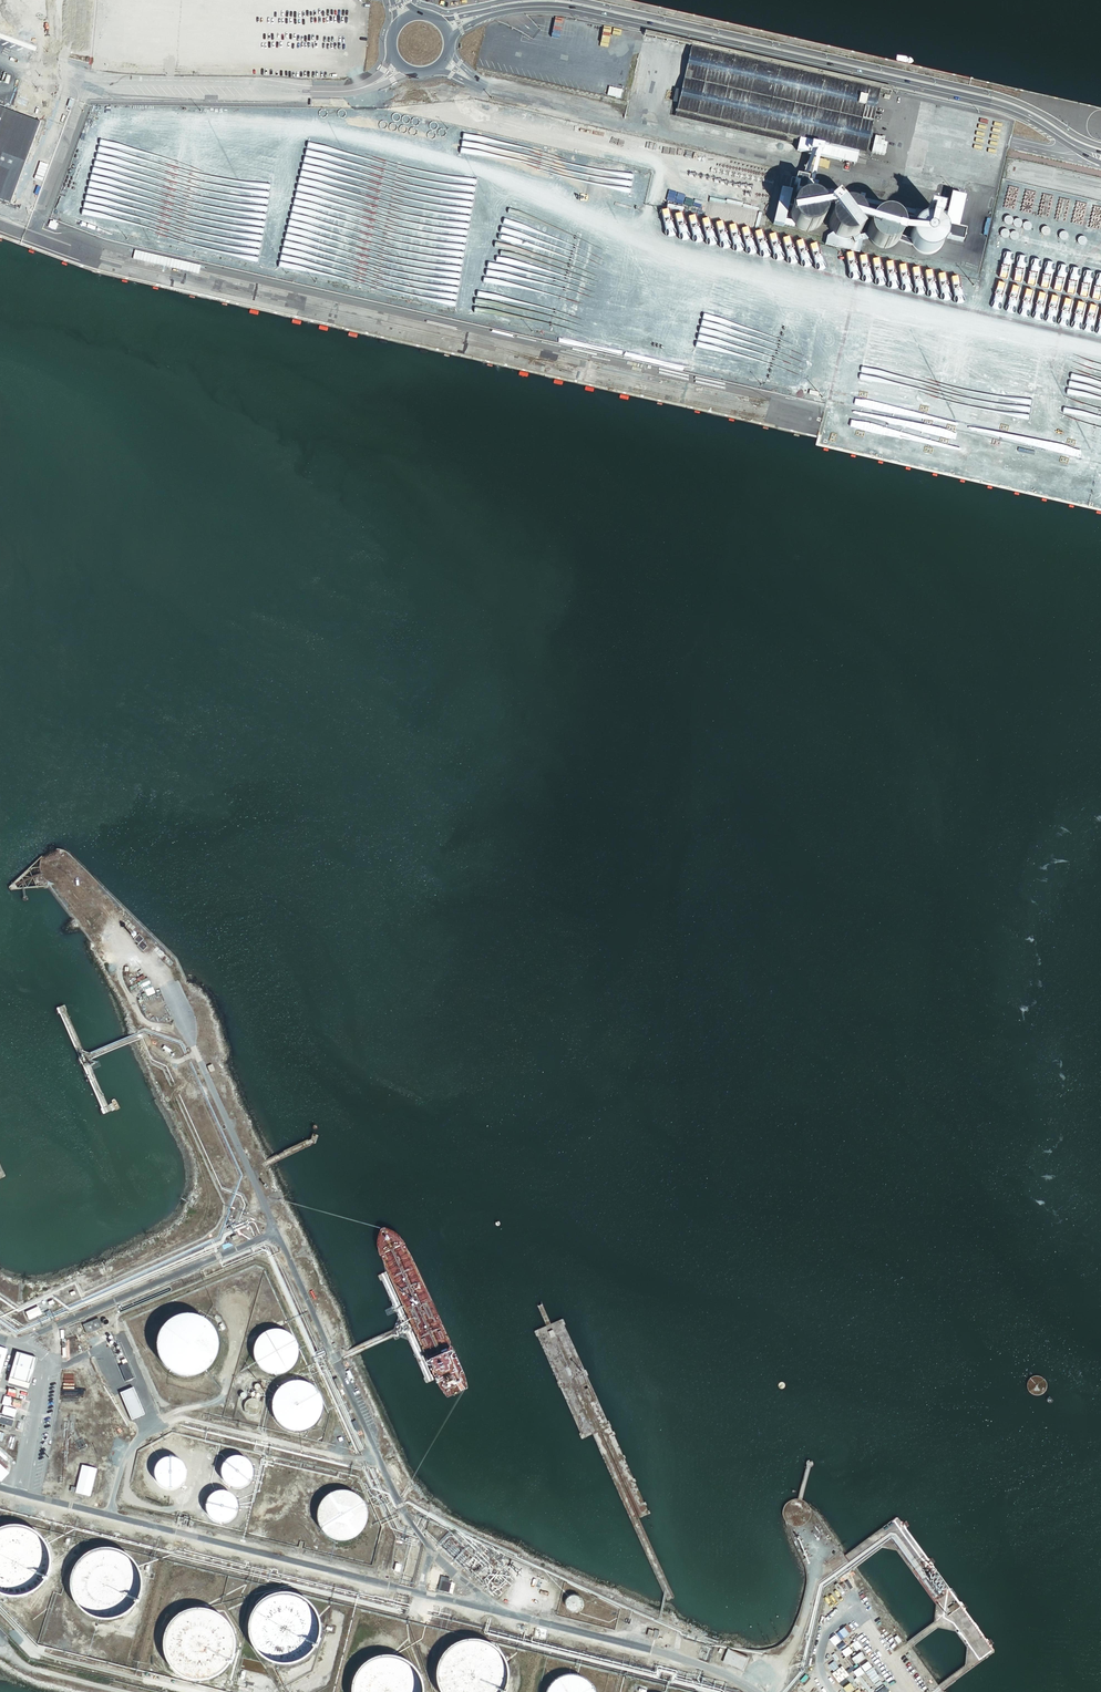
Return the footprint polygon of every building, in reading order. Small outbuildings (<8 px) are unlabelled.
[(871,135),(882,86),(694,43),(683,88),(680,102),(679,110),(788,135),(801,138),(860,151),(867,153),(867,152),(868,152),(872,136),(871,135)] [(680,102),(683,88),(677,87),(674,100),(680,102)] [(0,106),(0,198),(12,202),(13,199),(15,195),(42,121),(0,106)] [(677,116),(787,141),(788,135),(679,110),(677,116)] [(860,151),(801,138),(798,148),(857,161),(860,151)] [(805,197),(809,181),(794,177),(791,191),(793,191),(792,198),(799,200),(801,198),(804,197),(805,197)] [(902,224),(906,225),(909,211),(905,210),(905,208),(866,199),(861,198),(835,191),(834,196),(832,195),(832,197),(816,194),(817,187),(809,185),(807,194),(831,200),(830,203),(842,206),(843,202),(875,210),(875,218),(876,218),(878,216),(881,215),(885,214),(888,214),(892,215),(895,216),(898,218),(900,221),(902,224)] [(791,191),(783,189),(775,223),(785,226),(785,224),(789,209),(792,198),(793,191),(791,191)] [(929,209),(927,219),(928,219),(929,219),(931,219),(932,219),(933,220),(935,220),(936,220),(937,221),(951,224),(948,236),(964,240),(967,228),(959,226),(966,195),(953,193),(954,190),(948,189),(945,203),(951,204),(950,210),(934,207),(933,210),(929,209)] [(823,203),(821,200),(818,198),(815,197),(811,196),(805,197),(804,197),(801,198),(799,200),(798,200),(796,203),(794,206),(793,210),(792,213),(793,217),(794,220),(795,223),(796,224),(801,228),(804,230),(807,230),(811,230),(815,230),(818,228),(821,226),(823,223),(825,220),(826,217),(827,213),(826,210),(825,206),(823,203)] [(796,203),(798,200),(799,200),(792,198),(789,209),(793,210),(794,206),(796,203)] [(857,207),(853,206),(850,205),(846,205),(843,206),(842,206),(840,207),(837,209),(834,212),(833,215),(831,218),(831,222),(833,229),(834,232),(837,234),(839,236),(843,238),(846,239),(849,239),(853,238),(856,236),(859,234),(862,232),(863,229),(865,225),(865,222),(865,218),(864,215),(859,209),(857,207)] [(793,210),(789,209),(785,224),(796,226),(796,224),(795,223),(794,220),(793,217),(792,213),(793,210)] [(885,214),(881,215),(878,216),(876,218),(875,218),(873,221),(871,224),(870,227),(870,231),(870,233),(871,238),(872,239),(873,241),(875,243),(878,245),(881,247),(885,248),(888,248),(895,245),(898,244),(900,241),(902,238),(903,234),(903,232),(903,227),(902,224),(900,221),(898,218),(895,216),(892,215),(888,214),(885,214)] [(945,240),(946,236),(945,231),(943,227),(940,224),(937,221),(936,220),(935,220),(933,220),(932,219),(931,219),(929,219),(928,219),(924,220),(919,222),(915,226),(913,229),(911,235),(912,240),(913,244),(917,248),(921,252),(925,253),(931,253),(936,252),(940,249),(943,245),(945,240)] [(863,240),(859,234),(856,236),(853,238),(849,239),(846,239),(843,238),(839,236),(837,234),(834,232),(830,234),(827,245),(861,252),(864,241),(863,240)] [(139,936),(134,940),(138,945),(137,947),(142,952),(147,948),(142,942),(143,941),(139,936)] [(42,1314),(38,1307),(25,1313),(29,1320),(42,1314)] [(206,1324),(198,1319),(193,1318),(184,1318),(178,1319),(170,1323),(165,1326),(160,1334),(158,1339),(157,1345),(157,1350),(158,1357),(160,1362),(164,1367),(168,1371),(173,1374),(181,1377),(187,1378),(193,1377),(198,1375),(204,1373),(208,1369),(212,1364),(215,1359),(217,1354),(217,1348),(217,1342),(214,1334),(210,1328),(206,1324)] [(98,1320),(83,1326),(87,1336),(102,1329),(98,1320)] [(288,1335),(282,1333),(275,1332),(271,1332),(267,1333),(261,1336),(258,1339),(256,1343),(253,1349),(253,1353),(253,1358),(254,1362),(257,1366),(259,1370),(263,1372),(268,1375),(275,1376),(279,1376),(283,1375),(289,1371),(292,1368),(295,1365),(297,1361),(298,1354),(297,1348),(294,1342),(291,1338),(288,1335)] [(38,1358),(18,1353),(9,1384),(28,1389),(38,1358)] [(337,1380),(334,1381),(339,1393),(343,1391),(337,1380)] [(307,1385),(299,1383),(293,1383),(287,1385),(281,1388),(278,1392),(275,1396),(272,1403),(272,1410),(273,1415),(274,1419),(277,1423),(282,1429),(287,1431),(293,1433),(298,1433),(305,1431),(310,1429),(314,1426),(317,1422),(319,1418),(321,1413),(322,1406),(321,1402),(319,1397),(316,1393),(313,1389),(307,1385)] [(134,1388),(120,1394),(132,1421),(146,1414),(134,1388)] [(248,1400),(246,1401),(245,1402),(244,1404),(243,1406),(243,1407),(243,1409),(244,1411),(244,1413),(246,1414),(247,1415),(248,1416),(250,1417),(252,1417),(254,1417),(256,1417),(257,1416),(259,1415),(260,1414),(261,1412),(262,1410),(262,1409),(262,1407),(262,1405),(261,1403),(260,1402),(259,1401),(257,1400),(255,1399),(253,1399),(252,1399),(250,1399),(248,1400)] [(12,1428),(14,1422),(0,1417),(0,1425),(12,1428)] [(356,1422),(352,1424),(356,1434),(360,1432),(356,1422)] [(82,1440),(75,1443),(79,1452),(86,1449),(82,1440)] [(148,1465),(146,1470),(145,1474),(146,1481),(147,1485),(149,1489),(152,1492),(156,1495),(160,1497),(166,1498),(171,1498),(175,1497),(181,1494),(185,1491),(189,1486),(190,1482),(191,1477),(191,1470),(188,1464),(186,1460),(182,1457),(176,1454),(172,1453),(168,1452),(161,1454),(157,1456),(153,1458),(150,1461),(148,1465)] [(97,1469),(82,1465),(75,1493),(90,1497),(97,1469)] [(0,1467),(0,1482),(1,1483),(9,1475),(0,1467)] [(332,1494),(327,1497),(323,1500),(320,1503),(318,1508),(317,1513),(316,1517),(317,1522),(318,1527),(322,1533),(327,1538),(331,1540),(336,1542),(344,1542),(351,1540),(355,1538),(358,1535),(362,1531),(365,1525),(366,1517),(365,1513),(364,1508),(362,1503),(359,1500),(353,1495),(348,1493),(344,1493),(339,1492),(332,1494)] [(0,1531),(0,1593),(2,1594),(11,1596),(18,1596),(24,1595),(33,1590),(39,1586),(43,1581),(47,1571),(48,1565),(47,1555),(45,1549),(42,1543),(38,1538),(32,1534),(26,1531),(17,1529),(10,1529),(0,1531)] [(97,1553),(87,1557),(84,1559),(77,1567),(74,1573),(72,1583),(72,1589),(73,1596),(77,1605),(81,1610),(89,1616),(96,1619),(106,1620),(112,1620),(118,1618),(127,1613),(134,1606),(137,1600),(139,1593),(140,1587),(139,1577),(135,1568),(131,1562),(126,1558),(119,1555),(113,1552),(107,1552),(97,1553)] [(439,1591),(450,1594),(453,1584),(441,1582),(439,1591)] [(262,1602),(254,1611),(249,1620),(248,1627),(248,1634),(249,1641),(252,1647),(256,1654),(261,1658),(267,1662),(273,1664),(279,1666),(287,1666),(294,1665),(300,1662),(306,1658),(310,1654),(315,1647),(317,1642),(319,1635),(318,1624),(317,1618),(313,1611),(309,1606),(304,1601),(298,1598),(287,1595),(281,1595),(273,1596),(267,1599),(262,1602)] [(582,1611),(583,1610),(584,1609),(585,1607),(585,1605),(585,1603),(584,1602),(583,1600),(582,1598),(581,1597),(579,1596),(578,1596),(576,1595),(574,1596),(573,1596),(571,1597),(570,1598),(568,1599),(567,1601),(567,1602),(566,1604),(567,1606),(567,1608),(568,1609),(569,1611),(570,1612),(572,1613),(573,1613),(575,1614),(577,1614),(579,1613),(580,1612),(582,1611)] [(959,1603),(950,1610),(953,1614),(962,1608),(959,1603)] [(173,1622),(168,1628),(165,1635),(163,1644),(164,1651),(165,1658),(168,1664),(173,1670),(178,1674),(187,1679),(193,1681),(204,1681),(213,1678),(220,1674),(225,1670),(230,1661),(233,1655),(234,1644),(232,1634),(229,1628),(222,1620),(217,1616),(210,1613),(200,1611),(193,1611),(184,1614),(178,1618),(173,1622)] [(491,1647),(485,1644),(478,1642),(471,1641),(464,1642),(457,1644),(451,1648),(444,1654),(438,1664),(436,1670),(436,1682),(438,1691),(439,1691),(505,1691),(508,1680),(508,1673),(506,1666),(502,1657),(497,1652),(491,1647)] [(738,1654),(730,1650),(723,1663),(743,1673),(750,1659),(741,1655),(742,1654),(739,1652),(738,1654)] [(405,1663),(399,1660),(389,1658),(382,1658),(375,1659),(367,1664),(361,1668),(357,1674),(352,1683),(351,1690),(351,1691),(421,1691),(421,1686),(417,1676),(411,1668),(405,1663)] [(553,1684),(550,1688),(548,1691),(593,1691),(592,1689),(589,1685),(584,1680),(578,1678),(573,1677),(568,1677),(563,1677),(559,1679),(553,1684)]
